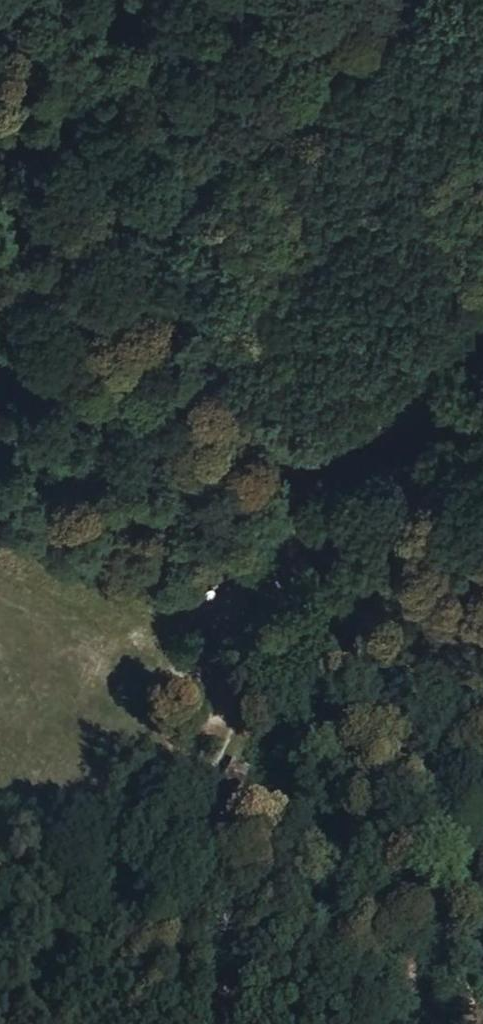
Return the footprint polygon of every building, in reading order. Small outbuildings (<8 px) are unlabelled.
[(236,763),(227,782),(239,788),(249,770),(236,763)]
